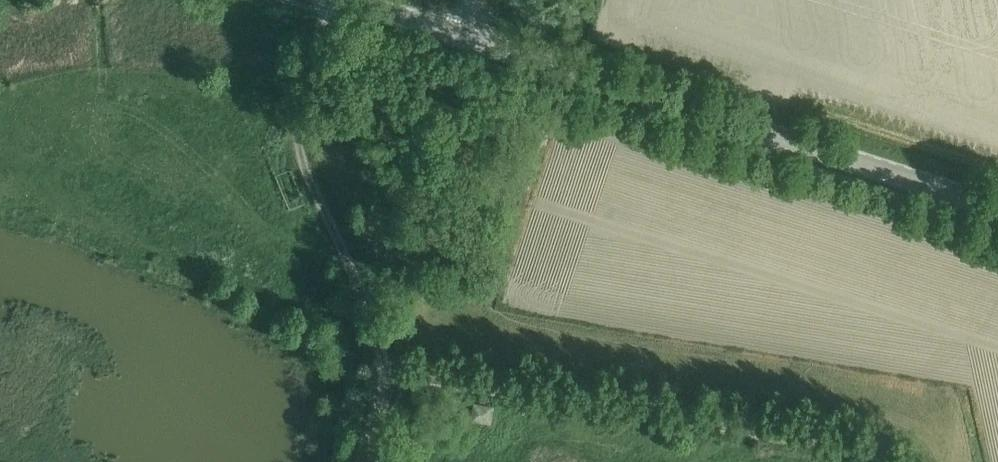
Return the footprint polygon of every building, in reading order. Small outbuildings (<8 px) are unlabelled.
[(490,420),(492,408),(476,404),(474,417),(490,420)]
